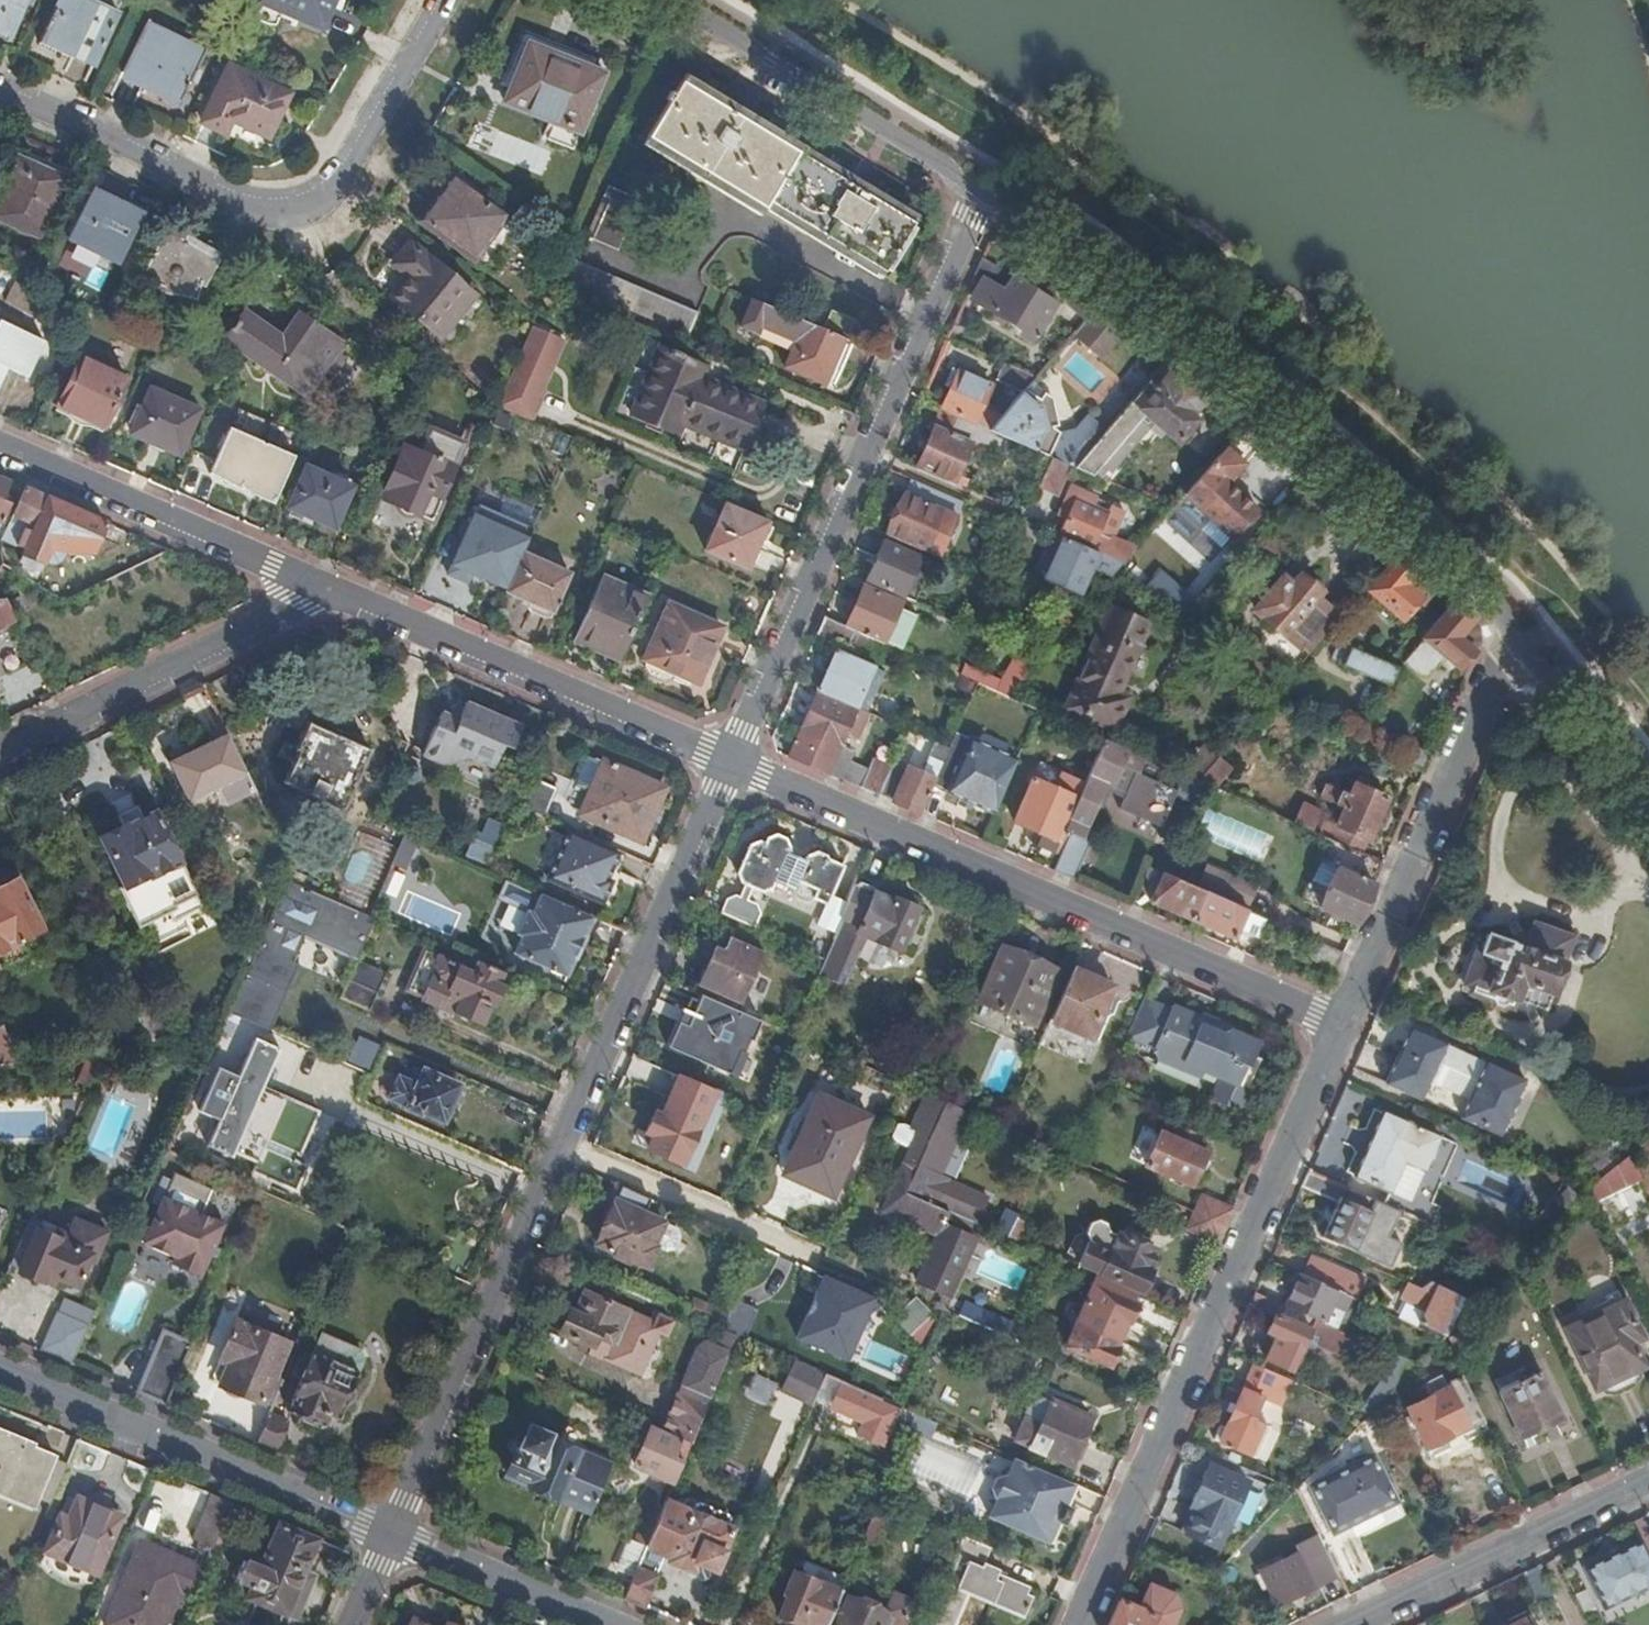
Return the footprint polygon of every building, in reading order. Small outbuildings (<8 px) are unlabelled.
[(11,41),(27,0),(0,0),(0,37),(11,41)] [(82,0),(60,0),(39,45),(73,62),(75,60),(94,68),(118,17),(82,0)] [(259,5),(322,32),(335,0),(261,0),(259,5)] [(207,53),(147,25),(123,75),(183,103),(207,53)] [(535,48),(589,70),(593,62),(524,34),(504,85),(512,88),(517,75),(523,77),(535,48)] [(512,88),(506,103),(505,105),(514,108),(580,135),(603,76),(589,70),(535,48),(523,77),(517,75),(512,88)] [(289,97),(230,69),(203,126),(226,136),(232,123),(268,140),(289,97)] [(919,216),(685,78),(674,97),(671,96),(667,103),(669,105),(644,148),(761,219),(766,212),(881,280),(919,216)] [(18,160),(0,201),(0,222),(13,228),(16,233),(21,237),(26,239),(35,238),(43,241),(68,182),(18,160)] [(506,218),(453,180),(421,224),(474,263),(506,218)] [(638,205),(608,192),(605,201),(611,203),(593,243),(617,252),(638,205)] [(104,202),(92,196),(68,242),(117,267),(142,218),(104,199),(104,202)] [(177,229),(169,225),(140,284),(162,295),(196,304),(201,287),(204,288),(217,261),(182,244),(187,234),(177,229)] [(474,298),(410,246),(393,267),(410,281),(392,302),(439,340),(474,298)] [(697,318),(563,259),(550,288),(685,347),(697,318)] [(1054,306),(981,261),(973,279),(983,285),(971,303),(989,315),(989,317),(1032,342),(1054,306)] [(1098,305),(1081,291),(1067,308),(1083,323),(1098,305)] [(822,335),(750,304),(738,330),(756,338),(759,332),(794,347),(783,372),(822,390),(842,344),(841,344),(822,335)] [(1098,305),(1083,323),(1073,336),(1070,340),(1097,364),(1117,340),(1129,351),(1138,340),(1130,333),(1098,305)] [(281,344),(240,315),(223,340),(304,396),(321,372),(332,379),(348,356),(298,321),(281,344)] [(829,318),(822,335),(841,344),(849,326),(829,318)] [(25,381),(43,345),(0,324),(0,369),(25,381)] [(530,422),(567,340),(530,324),(493,405),(530,422)] [(1070,340),(1073,336),(1062,327),(1021,376),(1033,382),(1070,340)] [(668,357),(658,352),(629,418),(680,441),(684,431),(745,457),(767,411),(701,380),(704,373),(679,362),(680,358),(670,354),(668,357)] [(124,383),(78,362),(57,407),(103,429),(124,383)] [(1206,399),(1166,365),(1105,435),(1075,471),(1093,480),(1144,417),(1175,444),(1193,424),(1188,419),(1206,399)] [(1021,376),(1001,366),(994,383),(1022,396),(1030,386),(1033,382),(1021,376)] [(944,391),(949,393),(956,377),(951,375),(944,391)] [(949,393),(941,412),(990,433),(1001,420),(980,411),(989,390),(957,376),(956,377),(949,393)] [(1030,386),(1022,396),(1001,420),(990,433),(1004,440),(1046,459),(1051,461),(1069,469),(1075,471),(1105,435),(1088,419),(1074,434),(1059,436),(1049,431),(1040,432),(1038,411),(1044,403),(1043,396),(1030,386)] [(197,415),(150,394),(130,438),(178,458),(197,415)] [(1049,431),(1044,403),(1038,411),(1040,432),(1049,431)] [(990,433),(941,412),(916,471),(964,492),(966,484),(957,479),(971,447),(996,457),(1004,440),(990,433)] [(1260,446),(1241,430),(1182,498),(1189,505),(1213,526),(1231,541),(1233,543),(1256,516),(1225,487),(1260,446)] [(380,503),(431,524),(463,447),(429,432),(419,456),(403,449),(380,503)] [(1048,469),(1051,461),(1046,459),(1042,466),(1048,469)] [(1056,499),(1069,469),(1051,461),(1048,469),(1038,491),(1056,499)] [(350,491),(304,471),(286,512),(332,532),(350,491)] [(25,490),(7,483),(0,479),(0,525),(3,526),(11,506),(17,509),(25,490)] [(948,499),(911,483),(887,539),(924,555),(948,499)] [(92,555),(105,525),(25,490),(17,509),(13,519),(26,524),(39,523),(33,537),(25,534),(19,549),(27,552),(22,565),(42,573),(45,564),(54,565),(61,562),(65,558),(67,551),(92,555)] [(1064,524),(1057,540),(1122,567),(1135,553),(1112,542),(1114,536),(1102,531),(1107,515),(1094,509),(1097,502),(1078,494),(1075,501),(1069,498),(1058,521),(1064,524)] [(1189,505),(1182,498),(1172,510),(1179,517),(1189,505)] [(429,524),(431,524),(380,503),(374,517),(423,539),(429,524)] [(754,553),(766,526),(724,508),(704,556),(745,574),(746,572),(751,568),(754,565),(756,562),(754,553)] [(1102,531),(1114,536),(1123,514),(1110,509),(1107,515),(1102,531)] [(1220,554),(1231,541),(1213,526),(1202,538),(1220,554)] [(1122,567),(1057,540),(1041,578),(1075,593),(1086,567),(1104,576),(1110,581),(1116,575),(1122,567)] [(883,545),(866,585),(903,602),(920,562),(883,545)] [(567,578),(521,557),(503,597),(528,607),(527,611),(530,616),(543,622),(549,621),(567,578)] [(1420,584),(1394,562),(1366,595),(1399,624),(1417,603),(1422,607),(1432,595),(1420,584)] [(1254,614),(1306,659),(1337,622),(1314,602),(1316,599),(1315,597),(1319,592),(1294,571),(1288,577),(1286,576),(1254,614)] [(620,659),(645,600),(600,581),(589,608),(600,612),(586,644),(620,659)] [(853,615),(846,631),(872,643),(883,647),(898,612),(900,607),(863,591),(857,606),(853,615)] [(0,603),(0,630),(16,622),(6,603),(0,603)] [(847,612),(853,615),(857,606),(851,604),(847,612)] [(572,645),(617,666),(620,659),(586,644),(600,612),(589,608),(572,645)] [(720,631),(667,609),(644,663),(696,686),(720,631)] [(1148,625),(1110,609),(1066,711),(1113,732),(1126,701),(1117,697),(1148,625)] [(1474,631),(1450,611),(1439,624),(1411,655),(1432,674),(1442,662),(1456,673),(1470,657),(1473,659),(1478,648),(1474,631)] [(883,647),(901,655),(916,620),(898,612),(883,647)] [(846,631),(823,621),(815,639),(841,650),(848,645),(868,653),(872,643),(846,631)] [(1341,669),(1387,689),(1394,672),(1384,668),(1348,653),(1341,669)] [(1007,702),(1040,663),(1019,654),(994,696),(1007,702)] [(815,696),(859,715),(864,704),(860,701),(872,672),(833,655),(815,696)] [(970,699),(975,688),(957,680),(952,691),(970,699)] [(787,762),(839,784),(850,758),(838,752),(851,723),(855,725),(859,715),(815,696),(787,762)] [(463,711),(457,713),(436,763),(447,768),(470,760),(493,770),(504,748),(512,752),(522,729),(466,704),(463,711)] [(436,763),(457,713),(446,717),(441,715),(423,758),(436,763)] [(283,786),(340,812),(367,752),(351,745),(356,733),(327,720),(322,732),(307,725),(296,750),(284,744),(277,759),(292,765),(283,786)] [(255,793),(228,737),(171,765),(189,803),(222,787),(231,804),(255,793)] [(993,818),(1016,765),(953,737),(947,752),(933,783),(931,790),(960,803),(972,809),(993,818)] [(1124,754),(1102,743),(1083,788),(1062,834),(1069,837),(1079,842),(1103,788),(1108,790),(1124,754)] [(1401,746),(1393,764),(1421,776),(1429,759),(1401,746)] [(1216,764),(1218,761),(1202,747),(1177,776),(1197,785),(1216,764)] [(640,842),(663,789),(602,763),(580,815),(640,842)] [(1227,769),(1216,764),(1197,785),(1200,787),(1216,793),(1227,769)] [(862,794),(876,801),(889,772),(874,766),(862,794)] [(1062,834),(1083,788),(1069,782),(1062,798),(1057,795),(1064,779),(1039,768),(1013,827),(1041,839),(1036,850),(1053,857),(1062,834)] [(900,810),(918,818),(931,790),(933,783),(906,771),(904,778),(889,772),(876,801),(900,810)] [(556,790),(525,776),(513,805),(543,819),(556,790)] [(1354,787),(1367,793),(1371,785),(1358,779),(1354,787)] [(1318,839),(1360,857),(1366,844),(1367,843),(1385,802),(1367,793),(1354,787),(1349,797),(1341,795),(1335,808),(1343,812),(1335,829),(1325,825),(1318,839)] [(1321,802),(1335,808),(1341,795),(1327,788),(1321,802)] [(969,815),(972,809),(960,803),(957,809),(969,815)] [(1301,810),(1293,828),(1311,836),(1319,817),(1301,810)] [(202,912),(155,815),(125,829),(124,827),(100,840),(124,890),(119,893),(135,928),(131,930),(143,955),(184,936),(178,924),(202,912)] [(480,815),(465,858),(483,864),(498,821),(480,815)] [(611,868),(619,852),(569,830),(548,879),(602,903),(612,880),(604,876),(609,867),(611,868)] [(727,897),(719,914),(754,930),(760,915),(757,906),(746,901),(751,889),(755,891),(756,889),(762,892),(770,888),(774,880),(792,889),(798,899),(806,903),(816,899),(827,904),(843,866),(828,859),(827,856),(817,851),(809,854),(806,861),(788,852),(790,846),(786,837),(777,833),(767,837),(765,842),(760,840),(750,843),(738,872),(741,881),(745,883),(740,895),(735,893),(727,897)] [(415,844),(403,838),(395,856),(408,862),(415,844)] [(1087,852),(1066,843),(1051,876),(1073,886),(1087,852)] [(408,862),(395,856),(390,869),(402,874),(408,862)] [(1186,866),(1178,885),(1204,897),(1245,916),(1253,895),(1186,866)] [(284,881),(285,882),(308,892),(313,879),(290,868),(284,881)] [(20,945),(19,943),(41,932),(11,870),(0,875),(0,956),(20,945)] [(1366,903),(1372,890),(1335,873),(1318,912),(1355,930),(1366,903)] [(1178,885),(1161,878),(1150,906),(1192,925),(1204,897),(1178,885)] [(248,966),(248,965),(226,1014),(263,1030),(280,992),(285,994),(297,968),(273,957),(285,931),(356,962),(357,960),(360,953),(374,921),(369,918),(321,898),(308,892),(285,882),(248,966)] [(369,918),(375,905),(326,884),(321,898),(369,918)] [(857,886),(854,885),(840,918),(841,920),(824,960),(817,975),(846,987),(858,959),(874,966),(883,967),(891,963),(898,949),(906,931),(912,934),(919,916),(914,914),(916,908),(894,899),(892,902),(873,893),(872,889),(860,884),(857,886)] [(582,942),(592,918),(539,896),(530,915),(526,913),(515,936),(520,939),(513,956),(565,979),(573,961),(569,959),(577,939),(582,942)] [(1204,897),(1192,925),(1233,943),(1239,928),(1245,916),(1204,897)] [(1245,916),(1239,928),(1244,930),(1243,935),(1257,942),(1265,925),(1245,916)] [(1478,952),(1465,987),(1490,996),(1491,994),(1517,1004),(1517,1003),(1544,1013),(1550,997),(1552,997),(1563,966),(1562,966),(1569,948),(1577,944),(1573,936),(1567,940),(1534,928),(1525,951),(1488,938),(1482,953),(1478,952)] [(702,988),(739,1004),(762,953),(731,939),(723,957),(715,953),(709,967),(707,966),(698,986),(702,988)] [(1055,973),(998,948),(974,1001),(1032,1026),(1055,973)] [(498,985),(502,976),(474,963),(470,973),(425,954),(416,974),(429,980),(421,1000),(441,1009),(443,1003),(454,1008),(453,1014),(481,1027),(490,1007),(493,1009),(502,987),(498,985)] [(357,960),(356,962),(340,999),(366,1010),(383,971),(357,960)] [(366,1010),(369,1012),(386,972),(383,971),(366,1010)] [(1114,990),(1071,972),(1049,1022),(1088,1039),(1099,1013),(1106,1011),(1114,990)] [(698,997),(738,1013),(741,1005),(739,1004),(702,988),(698,997)] [(280,992),(263,1030),(269,1033),(285,994),(280,992)] [(738,1013),(698,997),(686,1025),(677,1021),(665,1048),(733,1077),(757,1022),(738,1013)] [(1169,1011),(1143,1000),(1125,1041),(1152,1052),(1156,1061),(1174,1069),(1182,1066),(1218,1082),(1212,1097),(1215,1106),(1233,1114),(1242,1110),(1262,1064),(1254,1060),(1259,1047),(1227,1033),(1218,1037),(1213,1034),(1210,1026),(1170,1009),(1169,1011)] [(441,1009),(453,1014),(454,1008),(443,1003),(441,1009)] [(156,1008),(135,1018),(148,1046),(151,1045),(157,1056),(167,1051),(162,1039),(169,1036),(156,1008)] [(1,1029),(0,1029),(0,1067),(20,1067),(1,1029)] [(1422,1102),(1447,1047),(1411,1031),(1387,1086),(1422,1102)] [(262,1089),(278,1051),(253,1040),(236,1079),(217,1071),(198,1114),(218,1122),(206,1149),(231,1159),(233,1155),(254,1164),(250,1174),(295,1194),(306,1168),(293,1162),(295,1156),(299,1157),(318,1114),(262,1089)] [(1486,1066),(1447,1047),(1422,1102),(1463,1120),(1486,1066)] [(87,1092),(99,1065),(85,1065),(75,1087),(87,1092)] [(1525,1083),(1486,1066),(1463,1120),(1501,1137),(1525,1083)] [(443,1125),(460,1087),(422,1071),(416,1086),(398,1079),(388,1101),(405,1109),(404,1111),(420,1117),(420,1115),(443,1125)] [(653,1138),(648,1150),(690,1169),(722,1098),(678,1078),(661,1116),(654,1113),(644,1135),(653,1138)] [(912,1101),(916,1092),(899,1084),(895,1093),(912,1101)] [(943,1104),(931,1098),(924,1095),(909,1129),(916,1133),(909,1149),(881,1212),(936,1236),(916,1283),(948,1298),(974,1241),(942,1226),(946,1214),(904,1194),(943,1104)] [(812,1176),(807,1187),(831,1197),(865,1118),(816,1096),(786,1165),(812,1176)] [(936,1179),(965,1113),(943,1104),(904,1194),(946,1214),(975,1226),(986,1201),(936,1179)] [(1403,1166),(1424,1175),(1439,1140),(1383,1115),(1355,1180),(1390,1197),(1403,1166)] [(916,1133),(909,1129),(904,1127),(897,1127),(892,1139),(896,1144),(909,1149),(916,1133)] [(639,1147),(648,1150),(653,1138),(644,1135),(639,1147)] [(1189,1186),(1203,1153),(1159,1135),(1145,1167),(1189,1186)] [(1614,1171),(1588,1193),(1594,1206),(1641,1182),(1629,1159),(1614,1171)] [(781,1176),(807,1187),(812,1176),(786,1165),(781,1176)] [(502,1171),(518,1178),(520,1173),(504,1166),(502,1171)] [(1410,1206),(1424,1175),(1403,1166),(1390,1197),(1410,1206)] [(1308,1175),(1301,1190),(1337,1207),(1322,1242),(1391,1272),(1402,1248),(1388,1242),(1400,1216),(1308,1175)] [(643,1215),(649,1200),(622,1188),(613,1207),(609,1205),(602,1219),(607,1221),(596,1246),(646,1268),(655,1249),(665,1253),(673,1249),(677,1243),(676,1235),(671,1227),(662,1223),(643,1215)] [(1552,1210),(1562,1220),(1580,1201),(1570,1191),(1552,1210)] [(1223,1228),(1230,1211),(1200,1198),(1193,1215),(1223,1228)] [(669,1209),(649,1200),(643,1215),(662,1223),(669,1209)] [(200,1279),(222,1226),(161,1201),(142,1246),(174,1260),(171,1267),(200,1279)] [(1016,1221),(1018,1216),(1004,1210),(993,1235),(1006,1240),(1016,1221)] [(1220,1233),(1223,1228),(1193,1215),(1187,1230),(1216,1244),(1220,1233)] [(1026,1226),(1016,1221),(1006,1240),(1017,1245),(1026,1226)] [(1101,1276),(1140,1294),(1149,1273),(1146,1272),(1154,1253),(1118,1237),(1117,1239),(1109,1235),(1107,1225),(1098,1221),(1090,1224),(1085,1234),(1088,1245),(1086,1244),(1075,1266),(1097,1276),(1101,1276)] [(41,1227),(30,1223),(11,1266),(21,1271),(20,1274),(41,1283),(44,1275),(76,1289),(87,1264),(93,1267),(106,1238),(73,1223),(66,1238),(56,1234),(53,1241),(37,1235),(41,1227)] [(1351,1302),(1354,1303),(1362,1285),(1310,1262),(1302,1280),(1351,1302)] [(794,1340),(852,1364),(882,1293),(824,1268),(794,1340)] [(1299,1279),(1285,1311),(1314,1324),(1336,1333),(1351,1302),(1302,1280),(1299,1279)] [(1126,1321),(1127,1321),(1128,1320),(1133,1320),(1136,1311),(1133,1309),(1134,1306),(1128,1304),(1131,1297),(1094,1280),(1084,1303),(1126,1321)] [(1417,1326),(1446,1339),(1474,1310),(1430,1285),(1419,1294),(1406,1289),(1399,1302),(1404,1305),(1423,1314),(1417,1326)] [(666,1336),(672,1322),(658,1316),(655,1323),(613,1305),(617,1295),(606,1290),(601,1300),(586,1293),(576,1315),(570,1313),(561,1334),(590,1347),(588,1353),(639,1376),(659,1333),(666,1336)] [(915,1296),(889,1320),(912,1344),(937,1320),(915,1296)] [(63,1301),(56,1316),(87,1328),(94,1314),(63,1301)] [(696,1301),(690,1315),(721,1329),(728,1315),(696,1301)] [(1075,1324),(1116,1343),(1126,1321),(1084,1303),(1075,1324)] [(963,1304),(957,1319),(1018,1346),(1025,1330),(963,1304)] [(1398,1317),(1417,1326),(1423,1314),(1404,1305),(1398,1317)] [(1624,1305),(1566,1334),(1596,1394),(1644,1370),(1633,1346),(1642,1342),(1624,1305)] [(1314,1324),(1285,1311),(1281,1320),(1276,1318),(1267,1337),(1276,1341),(1267,1363),(1291,1374),(1303,1349),(1314,1324)] [(56,1316),(39,1354),(70,1367),(87,1328),(56,1316)] [(242,1397),(263,1405),(274,1379),(287,1346),(236,1324),(220,1362),(229,1367),(221,1388),(229,1397),(241,1398),(242,1397)] [(1114,1348),(1116,1343),(1075,1324),(1074,1327),(1065,1348),(1107,1367),(1108,1365),(1113,1365),(1117,1356),(1114,1352),(1115,1349),(1114,1348)] [(1314,1324),(1303,1349),(1314,1355),(1317,1349),(1343,1361),(1352,1340),(1336,1333),(1314,1324)] [(733,1334),(722,1330),(714,1349),(701,1344),(662,1432),(690,1444),(735,1336),(733,1334)] [(177,1377),(191,1344),(163,1332),(149,1365),(177,1377)] [(288,1414),(324,1429),(329,1417),(339,1421),(358,1375),(311,1356),(292,1403),(293,1404),(288,1414)] [(810,1404),(824,1373),(792,1359),(778,1391),(810,1404)] [(1358,1415),(1369,1420),(1417,1369),(1397,1360),(1358,1415)] [(149,1365),(136,1395),(166,1406),(177,1377),(149,1365)] [(1290,1385),(1253,1369),(1225,1433),(1219,1430),(1213,1443),(1255,1462),(1267,1432),(1250,1425),(1260,1402),(1279,1410),(1290,1385)] [(263,1405),(272,1409),(283,1383),(274,1379),(263,1405)] [(1533,1424),(1537,1432),(1540,1430),(1542,1432),(1556,1425),(1556,1423),(1558,1422),(1538,1379),(1501,1397),(1518,1431),(1533,1424)] [(853,1390),(839,1384),(831,1403),(841,1407),(838,1414),(861,1424),(855,1437),(881,1449),(898,1409),(853,1390)] [(1447,1440),(1481,1423),(1463,1386),(1456,1384),(1449,1387),(1448,1392),(1408,1413),(1427,1452),(1447,1442),(1447,1440)] [(1038,1426),(1049,1401),(1035,1395),(1024,1420),(1038,1426)] [(1087,1418),(1049,1401),(1038,1426),(1024,1420),(1014,1442),(1067,1465),(1087,1418)] [(841,1407),(831,1403),(827,1410),(838,1414),(841,1407)] [(269,1416),(257,1445),(275,1452),(286,1423),(269,1416)] [(1522,1439),(1537,1432),(1533,1424),(1518,1431),(1522,1439)] [(662,1432),(654,1428),(636,1468),(673,1484),(690,1444),(662,1432)] [(507,1476),(591,1513),(610,1468),(546,1440),(547,1437),(530,1430),(519,1456),(515,1455),(507,1476)] [(67,1469),(54,1464),(55,1460),(34,1451),(34,1449),(0,1435),(0,1491),(35,1506),(37,1502),(51,1508),(67,1469)] [(1372,1460),(1309,1491),(1333,1539),(1396,1508),(1372,1460)] [(1073,1486),(1014,1461),(1006,1479),(995,1484),(992,1491),(996,1502),(988,1520),(1047,1545),(1073,1486)] [(1209,1467),(1191,1509),(1196,1512),(1186,1536),(1219,1552),(1235,1559),(1297,1495),(1272,1484),(1270,1491),(1249,1481),(1248,1486),(1209,1467)] [(211,1549),(217,1536),(230,1505),(211,1497),(192,1541),(211,1549)] [(45,1555),(97,1577),(121,1518),(78,1502),(68,1524),(59,1520),(45,1555)] [(647,1547),(625,1600),(643,1607),(665,1556),(672,1559),(670,1564),(701,1576),(705,1568),(714,1571),(730,1531),(665,1504),(663,1509),(647,1547)] [(230,1541),(243,1511),(230,1505),(217,1536),(230,1541)] [(635,1543),(647,1547),(663,1509),(656,1505),(654,1510),(649,1509),(635,1543)] [(1191,1509),(1180,1533),(1186,1536),(1196,1512),(1191,1509)] [(891,1519),(874,1512),(855,1556),(872,1563),(891,1519)] [(316,1541),(292,1532),(279,1526),(261,1570),(244,1563),(230,1593),(257,1604),(247,1624),(248,1624),(278,1624),(283,1614),(293,1619),(312,1577),(302,1573),(316,1541)] [(963,1538),(927,1624),(957,1624),(969,1597),(1023,1620),(1031,1599),(1026,1597),(1028,1590),(1004,1580),(1006,1575),(981,1565),(988,1549),(963,1538)] [(1337,1580),(1319,1542),(1298,1552),(1300,1558),(1261,1577),(1277,1610),(1337,1580)] [(166,1624),(180,1624),(191,1598),(203,1570),(143,1545),(131,1574),(129,1573),(106,1624),(155,1624),(157,1621),(166,1624)] [(1587,1572),(1605,1611),(1648,1591),(1648,1560),(1642,1545),(1587,1572)] [(1553,1599),(1540,1570),(1524,1577),(1539,1606),(1553,1599)] [(803,1624),(826,1624),(840,1593),(793,1574),(784,1596),(787,1598),(779,1619),(794,1624),(802,1624),(803,1624)] [(1141,1607),(1174,1622),(1178,1614),(1171,1600),(1149,1590),(1141,1607)] [(912,1606),(889,1596),(886,1603),(878,1600),(873,1610),(848,1600),(837,1624),(904,1624),(912,1606)] [(1110,1624),(1173,1624),(1174,1622),(1141,1607),(1139,1613),(1120,1604),(1110,1624)]
